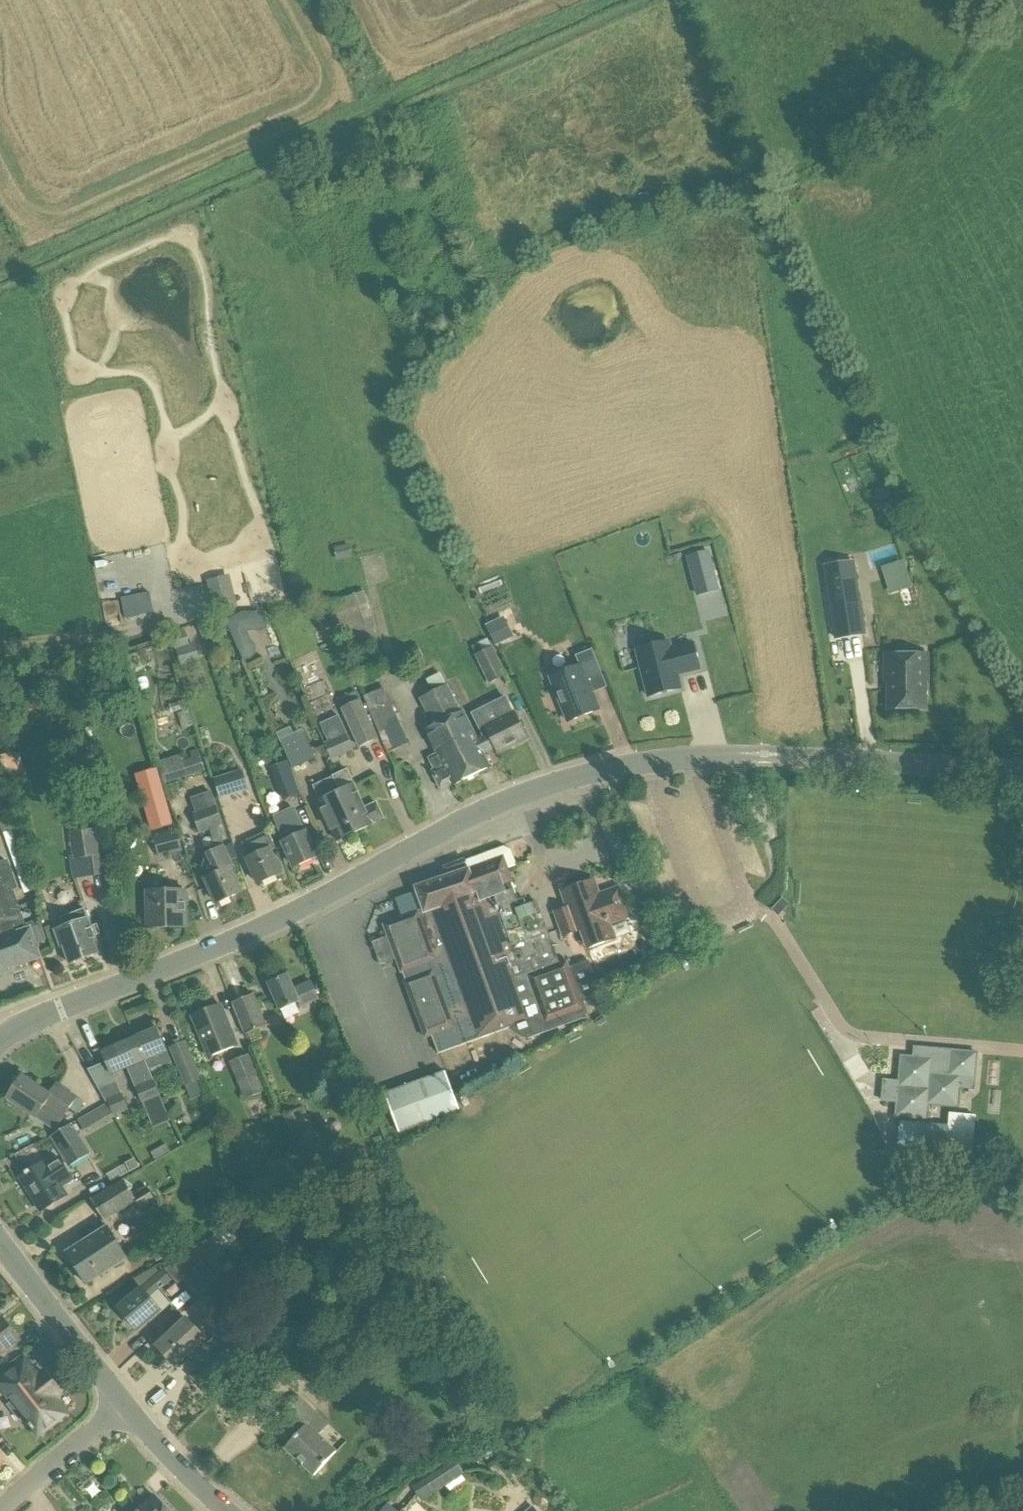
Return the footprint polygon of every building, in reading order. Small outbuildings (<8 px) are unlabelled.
[(879,501),(888,497),(883,487),(874,491),(879,501)] [(336,548),(337,559),(351,557),(350,546),(336,548)] [(717,589),(707,551),(686,556),(696,595),(717,589)] [(834,638),(835,638),(860,634),(864,633),(855,577),(853,561),(824,565),(823,566),(834,638)] [(892,589),(914,587),(912,562),(890,563),(892,589)] [(226,578),(211,581),(218,611),(234,607),(226,578)] [(330,603),(335,615),(348,654),(381,642),(376,629),(368,603),(363,591),(330,603)] [(136,596),(122,599),(126,619),(140,616),(136,596)] [(504,617),(488,625),(487,625),(497,645),(513,637),(504,617)] [(170,635),(174,649),(188,645),(183,631),(170,635)] [(251,641),(247,632),(233,638),(243,660),(250,660),(255,654),(255,646),(251,641)] [(637,650),(649,697),(682,688),(677,673),(685,671),(685,673),(700,669),(693,644),(672,649),(670,642),(637,650)] [(403,652),(408,663),(423,656),(418,644),(403,652)] [(133,661),(141,681),(180,665),(172,645),(133,661)] [(177,652),(181,665),(198,660),(194,647),(177,652)] [(477,656),(490,682),(507,674),(493,647),(477,656)] [(551,678),(568,722),(599,710),(588,683),(603,677),(592,649),(576,656),(580,666),(551,678)] [(884,655),(885,681),(888,681),(888,709),(925,709),(925,681),(929,681),(928,655),(884,655)] [(444,686),(445,685),(439,674),(427,680),(433,691),(444,686)] [(447,684),(445,685),(444,686),(433,691),(419,698),(432,726),(425,730),(437,755),(429,759),(435,770),(432,771),(440,788),(451,783),(452,785),(490,766),(484,753),(495,747),(497,752),(526,738),(506,698),(493,704),(494,707),(480,714),(479,711),(472,715),(483,736),(477,739),(463,710),(460,712),(447,684)] [(364,698),(389,752),(407,744),(382,690),(364,698)] [(337,700),(341,708),(361,699),(357,691),(337,700)] [(341,708),(359,747),(378,739),(361,699),(341,708)] [(319,721),(327,739),(343,732),(336,714),(319,721)] [(281,742),(292,767),(312,758),(301,734),(281,742)] [(325,744),(332,759),(353,749),(347,734),(325,744)] [(191,758),(182,761),(187,776),(204,771),(197,749),(189,752),(191,758)] [(180,755),(160,761),(160,764),(166,783),(187,776),(182,761),(182,760),(180,755)] [(268,768),(281,802),(300,794),(287,760),(268,768)] [(214,779),(220,798),(250,788),(244,770),(214,779)] [(332,778),(357,831),(384,819),(377,803),(365,808),(354,784),(348,770),(332,778)] [(357,831),(332,778),(313,787),(320,800),(318,801),(336,840),(357,831)] [(140,785),(153,831),(172,825),(159,779),(140,785)] [(191,798),(196,813),(194,814),(200,832),(222,825),(211,791),(191,798)] [(283,842),(295,867),(316,857),(304,832),(293,808),(274,817),(283,842)] [(4,833),(12,830),(7,814),(0,816),(0,822),(4,833)] [(242,841),(250,858),(247,859),(258,884),(280,875),(268,849),(273,847),(266,830),(242,841)] [(155,836),(159,856),(182,850),(178,831),(155,836)] [(71,859),(73,879),(103,875),(98,832),(72,834),(75,859),(71,859)] [(383,923),(423,1037),(429,1035),(435,1053),(515,1022),(516,1025),(540,1013),(528,977),(544,972),(534,942),(547,937),(535,902),(520,907),(507,870),(517,866),(511,850),(504,847),(465,860),(465,859),(449,865),(446,872),(447,876),(416,887),(424,909),(383,923)] [(223,848),(208,855),(216,874),(206,879),(216,903),(239,893),(229,869),(232,867),(223,848)] [(10,975),(9,973),(14,972),(13,968),(40,958),(35,943),(30,928),(26,929),(14,894),(19,893),(10,866),(0,869),(0,979),(10,975)] [(555,913),(564,937),(582,930),(588,948),(612,939),(606,924),(628,916),(618,888),(599,895),(594,881),(563,892),(569,908),(555,913)] [(148,893),(149,927),(187,927),(186,892),(148,893)] [(771,910),(778,917),(783,910),(778,905),(771,910)] [(55,931),(61,947),(64,946),(70,964),(98,954),(93,939),(95,938),(89,919),(88,919),(85,909),(60,918),(64,928),(55,931)] [(30,928),(35,943),(45,940),(40,925),(30,928)] [(549,1017),(593,1005),(587,984),(588,984),(581,958),(559,964),(565,986),(571,984),(575,998),(546,1006),(549,1017)] [(268,983),(280,1010),(298,1002),(300,1006),(319,998),(312,981),(294,989),(288,974),(268,983)] [(253,995),(232,1003),(241,1026),(245,1034),(266,1026),(253,995)] [(192,1017),(209,1057),(237,1046),(221,1005),(192,1017)] [(135,1037),(149,1070),(162,1065),(163,1066),(170,1063),(155,1028),(135,1037)] [(159,1094),(149,1070),(135,1037),(101,1051),(106,1064),(88,1071),(105,1103),(107,1105),(113,1115),(127,1109),(112,1073),(127,1067),(141,1102),(159,1094)] [(170,1048),(179,1069),(186,1089),(202,1082),(195,1063),(186,1041),(170,1048)] [(976,1053),(916,1048),(915,1058),(902,1057),(900,1081),(884,1080),(882,1101),(898,1102),(897,1116),(926,1119),(927,1105),(957,1107),(959,1088),(973,1089),(976,1053)] [(230,1061),(245,1099),(264,1091),(249,1054),(230,1061)] [(385,1092),(399,1131),(459,1110),(445,1070),(385,1092)] [(6,1098),(34,1118),(43,1105),(62,1118),(69,1107),(77,1113),(84,1103),(56,1083),(48,1094),(22,1076),(6,1098)] [(196,1087),(201,1106),(213,1102),(208,1084),(196,1087)] [(165,1108),(159,1094),(141,1102),(147,1115),(165,1108)] [(975,1115),(951,1113),(950,1125),(946,1162),(945,1174),(970,1177),(975,1115)] [(897,1158),(946,1162),(950,1125),(900,1121),(897,1158)] [(50,1137),(68,1167),(89,1156),(71,1125),(50,1137)] [(48,1165),(45,1161),(29,1171),(28,1170),(24,1172),(25,1174),(19,1177),(41,1212),(67,1196),(61,1186),(72,1179),(59,1158),(48,1165)] [(282,1187),(303,1178),(295,1159),(274,1167),(282,1187)] [(218,1162),(222,1175),(230,1172),(226,1160),(218,1162)] [(91,1199),(104,1220),(135,1201),(141,1209),(155,1200),(146,1186),(132,1195),(122,1180),(91,1199)] [(66,1253),(86,1285),(127,1259),(107,1227),(66,1253)] [(154,1249),(160,1261),(177,1251),(171,1240),(154,1249)] [(185,1279),(196,1270),(184,1256),(168,1270),(174,1277),(180,1284),(185,1279)] [(174,1277),(168,1270),(166,1267),(160,1272),(142,1288),(117,1309),(136,1331),(169,1303),(158,1291),(174,1277)] [(20,1340),(2,1317),(0,1318),(0,1356),(20,1340)] [(155,1346),(174,1367),(187,1355),(200,1368),(191,1376),(214,1401),(256,1362),(233,1338),(223,1328),(208,1343),(185,1318),(155,1346)] [(24,1417),(38,1434),(67,1412),(55,1397),(61,1393),(44,1372),(39,1376),(27,1361),(0,1382),(0,1386),(13,1402),(7,1407),(18,1422),(24,1417)] [(283,1412),(302,1430),(285,1449),(313,1476),(336,1451),(318,1435),(328,1424),(298,1396),(283,1412)] [(454,1460),(416,1485),(413,1486),(422,1501),(463,1475),(455,1461),(454,1460)] [(155,1495),(137,1510),(170,1510),(155,1495)] [(423,1501),(414,1510),(433,1510),(423,1501)]
